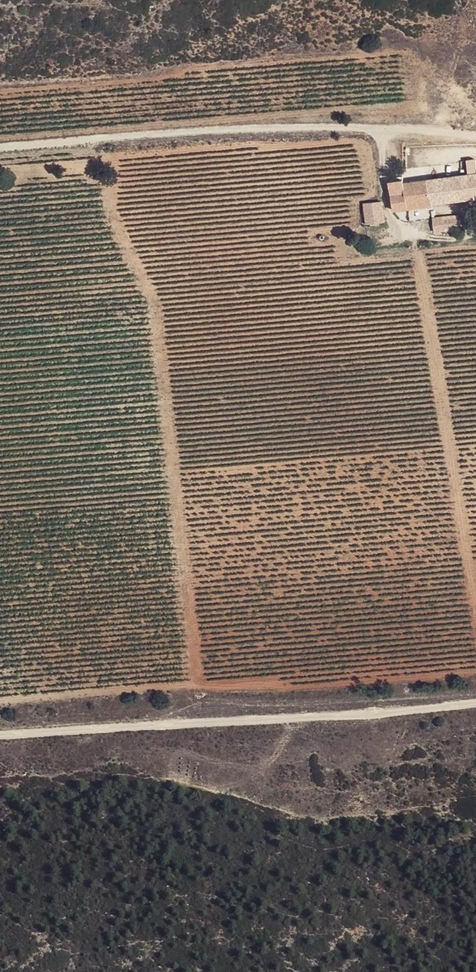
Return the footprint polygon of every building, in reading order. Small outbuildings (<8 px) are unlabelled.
[(475,198),(475,195),(475,174),(427,179),(402,182),(402,178),(386,181),(392,210),(432,205),(432,203),(475,198)] [(366,224),(385,222),(382,201),(363,203),(366,224)] [(444,231),(444,224),(443,223),(443,216),(432,217),(433,232),(444,231)] [(465,220),(443,223),(444,224),(458,223),(459,230),(466,229),(465,220)]
